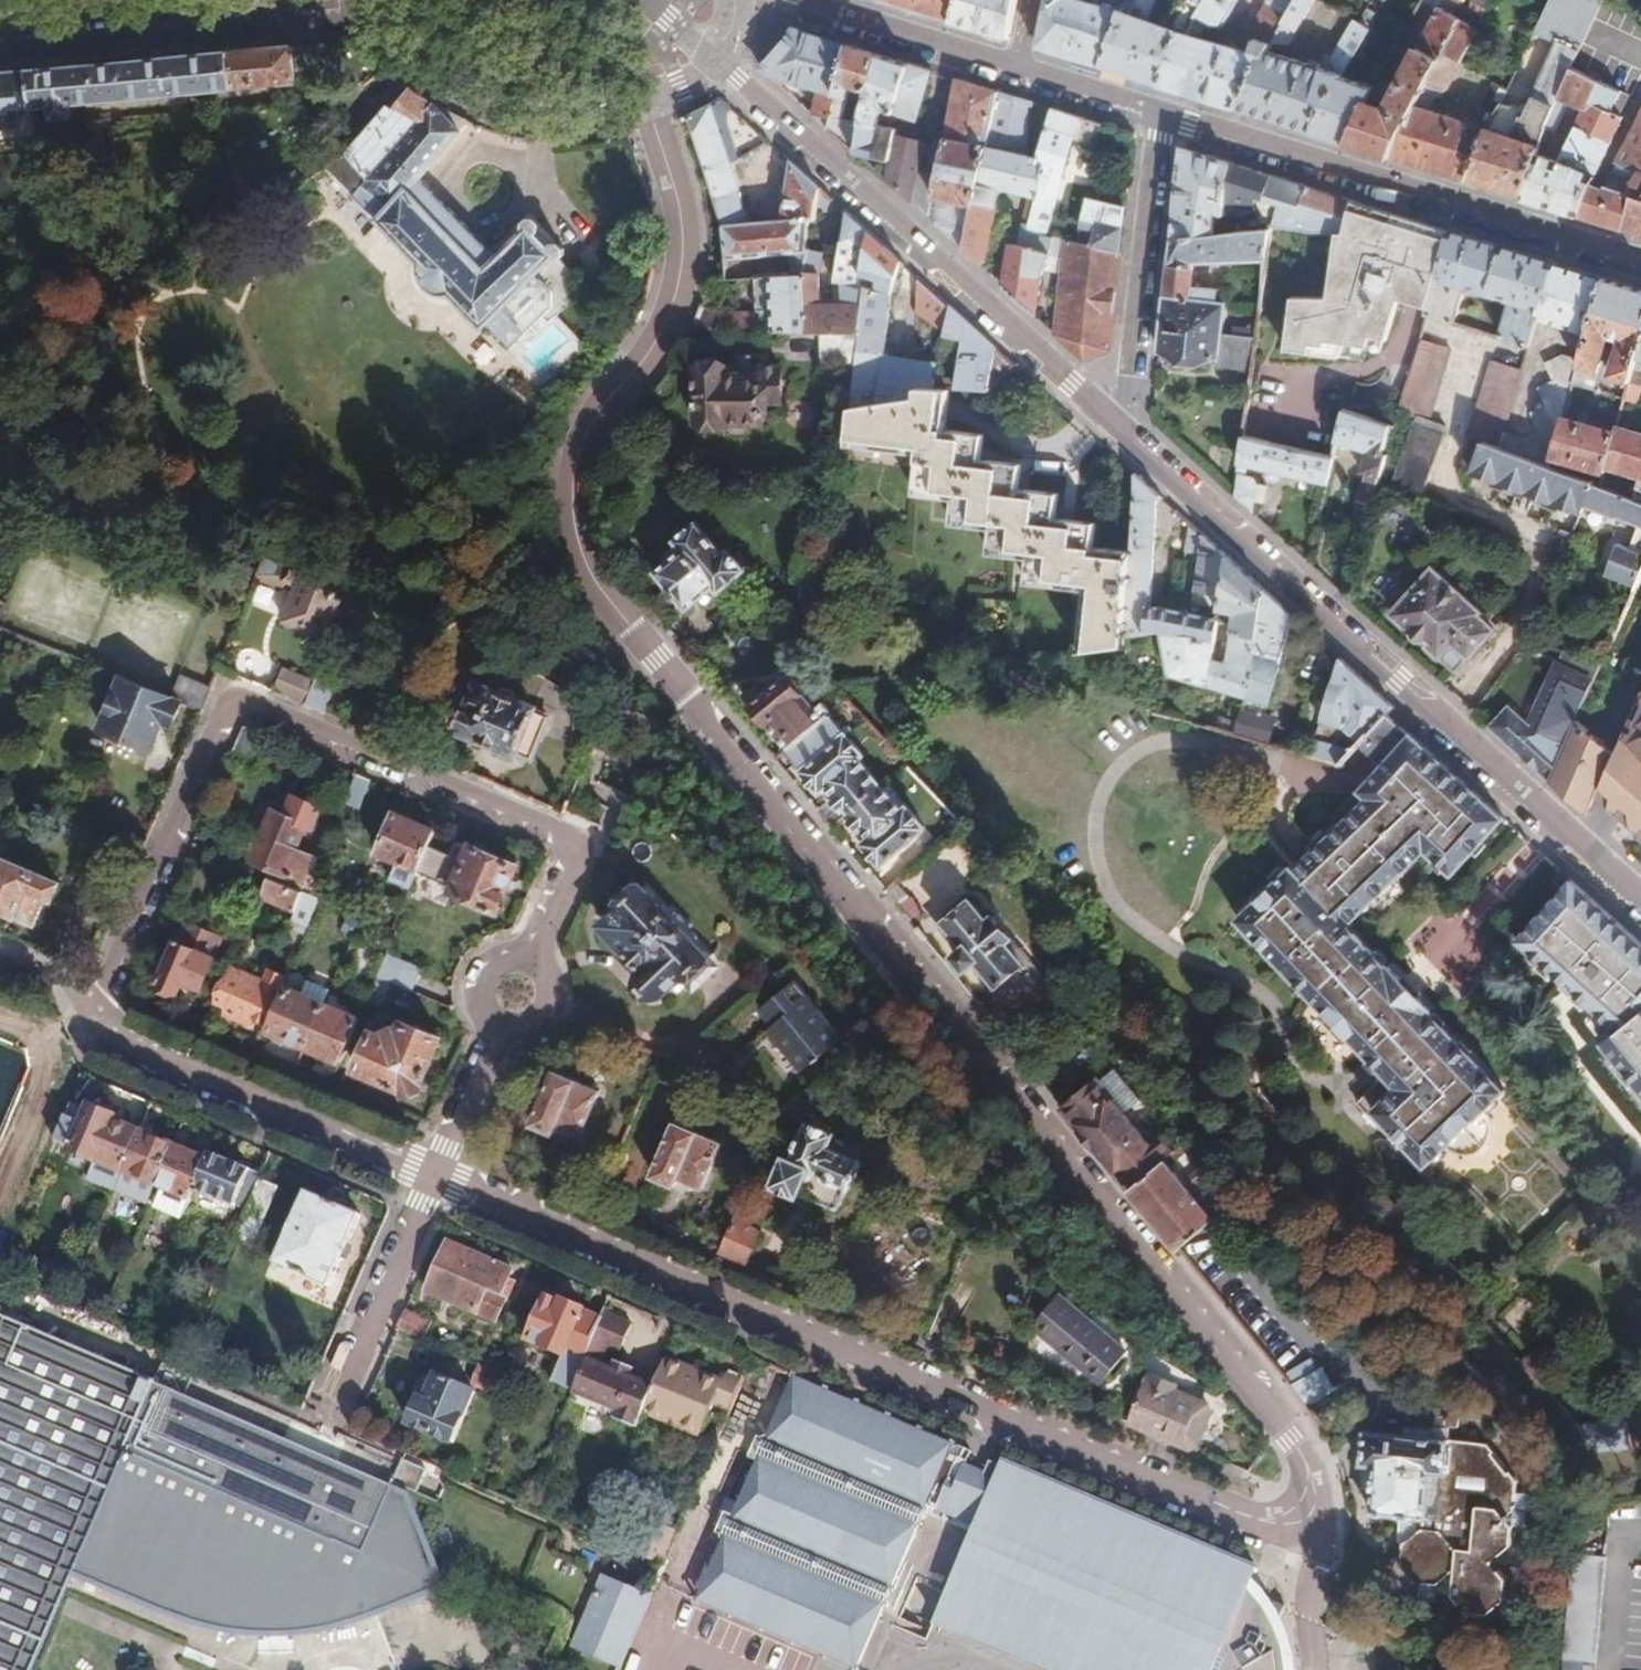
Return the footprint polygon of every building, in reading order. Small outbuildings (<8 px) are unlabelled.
[(952,23),(960,0),(876,0),(952,23)] [(952,23),(1009,39),(1016,0),(960,0),(952,23)] [(1100,68),(1130,9),(1133,0),(1100,0),(1097,9),(1065,0),(1044,0),(1035,48),(1100,68)] [(1155,85),(1183,36),(1188,28),(1205,0),(1175,0),(1180,2),(1162,30),(1145,24),(1153,0),(1133,0),(1130,9),(1100,68),(1155,85)] [(1234,110),(1263,54),(1270,42),(1294,2),(1295,0),(1269,0),(1236,53),(1183,36),(1155,85),(1234,110)] [(1188,28),(1198,34),(1203,27),(1216,33),(1236,0),(1205,0),(1188,28)] [(1294,2),(1270,42),(1287,47),(1315,0),(1295,0),(1294,2)] [(1467,182),(1520,198),(1534,157),(1537,147),(1542,132),(1550,110),(1553,99),(1555,95),(1567,69),(1601,0),(1546,0),(1538,17),(1559,28),(1520,114),(1515,112),(1506,136),(1483,129),(1467,182)] [(1492,0),(1471,0),(1470,2),(1487,11),(1492,0)] [(1465,11),(1482,21),(1487,11),(1470,2),(1465,11)] [(1263,54),(1234,110),(1344,144),(1362,104),(1369,89),(1345,82),(1358,79),(1363,69),(1350,62),(1376,17),(1366,11),(1357,27),(1353,24),(1330,61),(1320,58),(1317,71),(1263,54)] [(1344,144),(1388,158),(1398,133),(1441,55),(1460,65),(1476,33),(1436,11),(1384,111),(1362,104),(1344,144)] [(831,133),(847,45),(795,29),(777,51),(761,70),(782,88),(787,83),(822,91),(817,120),(831,133)] [(312,45),(30,70),(32,106),(51,105),(51,116),(71,115),(70,103),(294,83),(296,81),(315,79),(312,45)] [(879,55),(847,45),(831,133),(858,157),(862,132),(863,126),(867,109),(859,108),(856,125),(844,123),(852,90),(871,93),(879,55)] [(862,132),(858,157),(889,185),(891,139),(891,131),(873,125),(879,109),(915,121),(929,71),(879,55),(871,93),(867,109),(863,126),(862,132)] [(1388,158),(1467,182),(1483,129),(1427,113),(1438,94),(1444,97),(1460,65),(1441,55),(1398,133),(1388,158)] [(1534,157),(1520,198),(1540,205),(1582,217),(1589,186),(1618,116),(1607,112),(1617,90),(1567,69),(1555,95),(1553,99),(1578,108),(1557,164),(1534,157)] [(14,123),(18,118),(17,107),(32,106),(30,70),(0,72),(0,124),(14,123)] [(1496,85),(1503,89),(1508,79),(1497,74),(1493,77),(1491,83),(1496,85)] [(995,92),(955,79),(936,176),(931,201),(940,202),(935,227),(952,241),(964,253),(995,92)] [(1476,106),(1491,113),(1496,104),(1488,100),(1496,85),(1491,83),(1488,81),(1476,106)] [(1496,104),(1503,89),(1496,85),(1488,100),(1496,104)] [(429,98),(412,86),(397,106),(392,102),(351,152),(378,175),(436,102),(429,98)] [(1015,98),(995,92),(964,253),(985,272),(1002,193),(1039,200),(1050,162),(1038,159),(1026,156),(999,149),(1005,113),(1013,114),(1015,98)] [(1029,102),(1015,98),(1013,114),(1005,113),(999,149),(1026,156),(1029,102)] [(378,175),(351,152),(331,165),(362,191),(360,193),(388,217),(391,215),(437,253),(440,266),(443,271),(449,276),(462,279),(466,278),(501,308),(507,302),(534,325),(568,284),(574,289),(585,277),(583,259),(566,243),(572,242),(576,238),(576,233),(572,228),(566,228),(562,234),(546,221),(550,215),(550,209),(545,206),(537,206),(533,209),(533,216),(535,218),(509,250),(423,179),(473,120),(457,114),(436,102),(378,175)] [(816,220),(821,186),(794,161),(786,217),(742,220),(731,166),(715,102),(689,116),(713,218),(715,229),(715,278),(748,278),(746,253),(788,251),(788,277),(806,277),(807,274),(810,250),(811,248),(806,247),(811,219),(816,220)] [(1617,163),(1640,173),(1640,107),(1617,163)] [(1039,200),(1030,229),(1028,235),(1046,238),(1071,145),(1095,151),(1101,125),(1055,110),(1038,159),(1050,162),(1039,200)] [(1560,114),(1550,110),(1542,132),(1553,136),(1560,114)] [(59,123),(34,125),(35,140),(60,138),(59,123)] [(921,145),(891,139),(889,185),(935,227),(940,202),(931,201),(936,176),(916,172),(921,145)] [(1181,149),(1170,238),(1212,233),(1215,210),(1225,213),(1229,164),(1181,149)] [(1352,202),(1229,164),(1225,213),(1247,212),(1259,209),(1257,221),(1261,221),(1261,227),(1265,226),(1332,232),(1342,233),(1352,202)] [(1623,230),(1630,197),(1640,201),(1640,186),(1611,176),(1603,192),(1589,186),(1582,217),(1623,230)] [(1640,236),(1640,201),(1630,197),(1623,230),(1640,236)] [(1120,255),(1124,207),(1086,199),(1074,244),(1120,255)] [(1424,225),(1352,202),(1342,233),(1332,232),(1310,299),(1287,294),(1279,346),(1308,350),(1310,342),(1325,346),(1326,340),(1365,346),(1368,338),(1384,342),(1397,301),(1401,302),(1424,225)] [(903,260),(848,210),(835,280),(843,282),(863,286),(891,292),(903,260)] [(1426,311),(1449,232),(1424,225),(1401,302),(1426,311)] [(1212,233),(1170,238),(1163,296),(1213,301),(1215,286),(1190,284),(1191,260),(1261,255),(1265,226),(1261,227),(1212,233)] [(1110,351),(1120,255),(1074,244),(1046,238),(1028,235),(1030,229),(1023,228),(1019,249),(1010,248),(1004,290),(1035,317),(1038,286),(1042,253),(1060,256),(1058,338),(1085,362),(1110,351)] [(1511,252),(1449,232),(1426,311),(1453,319),(1464,282),(1511,296),(1499,334),(1529,343),(1536,320),(1553,265),(1511,252)] [(822,252),(810,250),(807,274),(819,275),(822,252)] [(1602,280),(1553,265),(1536,320),(1586,336),(1602,280)] [(859,332),(863,286),(843,282),(841,307),(820,306),(820,274),(819,275),(807,274),(806,277),(805,330),(822,331),(859,332)] [(947,329),(951,303),(920,276),(917,305),(947,329)] [(805,330),(806,277),(788,277),(749,278),(750,307),(774,308),(774,329),(805,330)] [(1602,280),(1586,336),(1578,360),(1571,386),(1591,392),(1608,337),(1620,341),(1609,378),(1622,381),(1619,389),(1627,390),(1640,344),(1640,292),(1602,280)] [(891,292),(863,286),(859,332),(856,367),(852,411),(916,398),(918,384),(937,386),(941,362),(885,355),(891,292)] [(1213,301),(1163,296),(1155,351),(1216,354),(1214,363),(1245,368),(1250,335),(1219,332),(1222,301),(1213,301)] [(991,392),(999,346),(951,303),(947,329),(946,336),(962,341),(957,363),(961,363),(956,388),(991,392)] [(699,305),(693,322),(710,326),(762,328),(762,317),(753,312),(716,311),(699,305)] [(856,367),(859,332),(822,331),(821,365),(856,367)] [(1450,344),(1418,335),(1397,408),(1426,417),(1450,344)] [(1627,390),(1624,401),(1634,404),(1640,381),(1640,344),(1627,390)] [(1500,434),(1521,366),(1489,356),(1463,436),(1482,443),(1496,448),(1500,434)] [(1500,434),(1496,448),(1546,468),(1549,459),(1560,420),(1571,386),(1578,360),(1563,356),(1544,365),(1553,385),(1538,391),(1547,409),(1530,415),(1539,433),(1523,440),(1500,434)] [(788,364),(700,362),(697,421),(768,424),(769,405),(786,405),(788,364)] [(916,398),(852,411),(848,449),(926,456),(923,495),(959,498),(958,525),(999,528),(997,554),(1040,558),(1038,585),(1081,589),(1076,650),(1124,644),(1124,638),(1130,551),(1094,547),(1096,518),(1062,515),(1064,489),(1027,485),(1028,460),(989,456),(991,431),(946,426),(949,388),(937,386),(918,384),(916,398)] [(1374,487),(1392,424),(1338,407),(1333,435),(1368,446),(1361,471),(1365,472),(1350,520),(1363,525),(1374,487)] [(1613,436),(1560,420),(1549,459),(1601,475),(1613,436)] [(1441,432),(1411,423),(1392,487),(1421,496),(1441,432)] [(1613,436),(1601,475),(1640,484),(1640,436),(1615,429),(1613,436)] [(1236,432),(1228,492),(1253,514),(1253,502),(1263,503),(1263,484),(1252,483),(1249,474),(1242,473),(1244,460),(1322,481),(1328,457),(1236,432)] [(1482,443),(1473,471),(1582,515),(1585,508),(1640,531),(1640,506),(1546,468),(1496,448),(1482,443)] [(1157,491),(1137,472),(1130,551),(1124,638),(1161,633),(1208,640),(1213,620),(1226,554),(1189,520),(1183,550),(1197,553),(1189,597),(1207,601),(1205,614),(1149,605),(1157,491)] [(747,567),(729,546),(724,550),(697,517),(693,520),(687,517),(674,528),(674,535),(673,537),(680,545),(652,570),(685,610),(713,586),(717,591),(747,567)] [(1167,665),(1241,696),(1265,589),(1226,554),(1213,620),(1228,624),(1220,663),(1205,657),(1208,640),(1161,633),(1167,665)] [(271,556),(263,573),(269,576),(267,580),(282,586),(283,582),(302,590),(290,620),(329,637),(345,599),(338,597),(341,590),(332,587),(335,582),(271,556)] [(1640,579),(1640,562),(1630,557),(1620,579),(1637,588),(1638,585),(1640,579)] [(1456,596),(1426,569),(1409,589),(1396,586),(1387,597),(1391,612),(1453,668),(1486,631),(1452,600),(1456,596)] [(1265,589),(1241,696),(1264,705),(1296,618),(1265,589)] [(0,591),(0,599),(10,603),(12,597),(0,591)] [(3,620),(9,606),(0,602),(0,619),(3,620)] [(1544,645),(1596,670),(1603,658),(1550,632),(1544,645)] [(1545,777),(1596,670),(1544,645),(1542,649),(1559,657),(1533,714),(1505,701),(1486,724),(1545,777)] [(1393,706),(1341,658),(1319,719),(1339,727),(1359,745),(1366,737),(1393,706)] [(344,671),(326,664),(319,680),(308,704),(327,711),(344,671)] [(275,690),(308,704),(319,680),(285,666),(275,690)] [(175,694),(128,674),(105,726),(156,747),(168,719),(175,723),(184,701),(204,709),(214,685),(185,672),(175,694)] [(784,749),(822,716),(785,672),(764,689),(758,681),(739,697),(746,705),(743,707),(761,728),(765,727),(784,749)] [(479,687),(465,681),(457,700),(472,706),(462,729),(519,754),(520,751),(534,756),(551,717),(538,711),(539,707),(519,699),(522,693),(520,688),(511,685),(506,688),(504,693),(481,683),(479,687)] [(1620,748),(1599,796),(1640,835),(1640,699),(1620,748)] [(1419,729),(1393,706),(1366,737),(1382,752),(1390,760),(1419,729)] [(1238,709),(1233,731),(1262,742),(1269,720),(1238,709)] [(782,751),(800,772),(844,735),(826,713),(822,716),(784,749),(782,751)] [(1582,721),(1556,780),(1592,812),(1599,796),(1620,748),(1582,721)] [(243,724),(228,758),(256,769),(271,736),(243,724)] [(1511,813),(1419,729),(1390,760),(1367,784),(1376,792),(1302,864),(1300,861),(1292,869),(1245,914),(1312,984),(1330,1003),(1326,1006),(1362,1044),(1366,1040),(1396,1072),(1366,1100),(1395,1131),(1401,1125),(1435,1162),(1454,1143),(1459,1138),(1469,1146),(1482,1145),(1493,1133),(1497,1124),(1496,1119),(1489,1110),(1494,1106),(1514,1086),(1439,1009),(1444,1004),(1401,959),(1397,964),(1354,919),(1425,851),(1420,846),(1427,839),(1432,844),(1458,869),(1511,813)] [(844,735),(800,772),(817,792),(824,785),(833,796),(816,810),(829,826),(846,811),(877,785),(858,761),(862,757),(844,735)] [(1337,770),(1348,757),(1311,742),(1305,759),(1337,770)] [(371,778),(355,771),(343,801),(358,807),(371,778)] [(900,812),(877,785),(846,811),(868,837),(861,844),(878,865),(922,829),(904,809),(900,812)] [(249,857),(306,882),(313,865),(316,866),(320,856),(299,847),(308,823),(270,807),(249,857)] [(417,869),(434,829),(395,812),(378,852),(417,869)] [(1425,851),(1432,844),(1427,839),(1420,846),(1425,851)] [(516,864),(470,844),(450,893),(495,910),(516,864)] [(4,852),(0,860),(0,905),(36,919),(48,889),(58,893),(65,877),(4,852)] [(264,889),(270,875),(237,861),(231,875),(264,889)] [(916,888),(903,873),(883,891),(895,906),(916,888)] [(319,896),(303,889),(270,875),(264,889),(258,902),(308,923),(319,896)] [(692,987),(716,966),(634,875),(612,896),(622,907),(608,919),(607,929),(643,970),(640,981),(651,993),(664,990),(682,974),(692,987)] [(1580,876),(1522,938),(1623,1034),(1610,1044),(1640,1082),(1640,932),(1580,876)] [(984,920),(968,899),(943,921),(959,940),(952,946),(951,955),(961,967),(971,967),(977,962),(995,984),(1021,963),(1003,941),(1009,936),(991,914),(984,920)] [(222,936),(183,920),(175,939),(214,956),(222,936)] [(214,956),(175,939),(157,981),(179,990),(184,979),(201,986),(214,956)] [(419,967),(385,953),(377,973),(392,979),(410,987),(419,967)] [(262,978),(232,964),(218,997),(236,1005),(233,1013),(251,1020),(253,1015),(266,1020),(286,974),(268,966),(262,978)] [(392,979),(377,973),(367,997),(382,1003),(385,995),(392,979)] [(844,1032),(797,977),(762,1006),(777,1023),(771,1028),(804,1067),(844,1032)] [(302,992),(323,1001),(329,987),(309,978),(302,992)] [(410,987),(392,979),(385,995),(416,1008),(423,992),(410,987)] [(269,1027),(304,1042),(323,1001),(302,992),(287,985),(269,1027)] [(341,1058),(358,1016),(323,1001),(304,1042),(341,1058)] [(420,1080),(442,1032),(407,1016),(401,1027),(399,1022),(382,1027),(385,1034),(374,1029),(358,1066),(403,1084),(405,1089),(419,1085),(418,1080),(420,1080)] [(1115,1066),(1098,1080),(1125,1112),(1141,1098),(1115,1066)] [(602,1090),(555,1070),(532,1121),(557,1132),(560,1125),(583,1134),(602,1090)] [(1080,1128),(1112,1166),(1130,1150),(1135,1156),(1151,1143),(1125,1112),(1098,1080),(1069,1104),(1085,1123),(1080,1128)] [(123,1168),(140,1128),(114,1117),(117,1109),(94,1100),(74,1147),(123,1168)] [(1499,1115),(1494,1106),(1489,1110),(1496,1119),(1497,1124),(1493,1133),(1482,1145),(1469,1146),(1459,1138),(1454,1143),(1460,1148),(1467,1151),(1472,1152),(1478,1152),(1483,1150),(1489,1148),(1495,1144),(1498,1139),(1501,1132),(1501,1126),(1501,1119),(1499,1115)] [(839,1131),(811,1120),(794,1158),(789,1156),(776,1184),(809,1198),(811,1194),(841,1207),(850,1188),(853,1189),(866,1159),(832,1145),(839,1131)] [(724,1142),(676,1122),(653,1174),(675,1183),(679,1175),(705,1186),(724,1142)] [(123,1168),(157,1182),(174,1142),(140,1128),(123,1168)] [(1120,1175),(1162,1139),(1159,1135),(1151,1143),(1135,1156),(1117,1173),(1120,1175)] [(1120,1175),(1130,1188),(1173,1152),(1162,1139),(1120,1175)] [(174,1142),(157,1182),(189,1195),(193,1187),(206,1156),(174,1142)] [(1130,1188),(1180,1248),(1232,1203),(1225,1194),(1213,1203),(1217,1208),(1211,1213),(1171,1165),(1178,1159),(1180,1162),(1190,1153),(1182,1144),(1173,1152),(1130,1188)] [(209,1148),(206,1156),(193,1187),(243,1208),(257,1177),(260,1170),(209,1148)] [(157,1182),(123,1168),(115,1188),(148,1202),(157,1182)] [(243,1208),(230,1238),(251,1247),(277,1186),(257,1177),(243,1208)] [(276,1260),(328,1283),(340,1256),(344,1257),(352,1239),(349,1237),(360,1212),(306,1189),(276,1260)] [(742,1203),(723,1246),(749,1257),(761,1228),(750,1224),(757,1209),(742,1203)] [(1214,1233),(1187,1252),(1201,1272),(1228,1253),(1214,1233)] [(515,1267),(451,1241),(431,1288),(500,1317),(517,1278),(511,1276),(515,1267)] [(577,1389),(590,1356),(587,1354),(603,1318),(584,1310),(586,1306),(567,1298),(565,1302),(546,1294),(528,1335),(566,1351),(554,1378),(577,1389)] [(1130,1350),(1062,1295),(1037,1325),(1105,1380),(1130,1350)] [(404,1308),(397,1325),(424,1336),(431,1319),(404,1308)] [(635,1324),(605,1311),(603,1318),(587,1354),(590,1356),(613,1366),(614,1361),(619,1363),(635,1324)] [(71,1587),(180,1630),(235,1643),(274,1646),(319,1642),(350,1634),(376,1625),(405,1613),(417,1610),(451,1597),(411,1500),(389,1487),(392,1482),(435,1502),(444,1483),(423,1473),(425,1470),(402,1459),(398,1467),(315,1432),(161,1366),(159,1369),(153,1383),(122,1369),(128,1356),(123,1354),(118,1367),(105,1362),(107,1358),(95,1353),(93,1357),(0,1317),(0,1669),(35,1669),(71,1587)] [(722,1378),(667,1354),(655,1383),(644,1408),(699,1432),(713,1400),(722,1378)] [(159,1369),(128,1356),(122,1369),(153,1383),(159,1369)] [(637,1424),(644,1408),(655,1383),(633,1374),(635,1369),(619,1363),(614,1361),(613,1366),(590,1356),(577,1389),(574,1394),(619,1413),(616,1421),(639,1432),(641,1426),(637,1424)] [(503,1392),(511,1374),(480,1361),(472,1379),(503,1392)] [(1338,1379),(1323,1361),(1294,1385),(1308,1402),(1338,1379)] [(1152,1371),(1132,1420),(1190,1445),(1200,1440),(1213,1409),(1208,1401),(1165,1384),(1168,1378),(1152,1371)] [(722,1378),(713,1400),(728,1407),(740,1379),(725,1372),(722,1378)] [(474,1389),(439,1373),(428,1399),(420,1395),(409,1421),(452,1439),(474,1389)] [(697,1587),(696,1590),(702,1601),(850,1666),(859,1663),(883,1608),(900,1569),(915,1576),(914,1579),(944,1592),(933,1617),(1057,1669),(1224,1669),(1258,1590),(1265,1573),(999,1460),(997,1465),(990,1463),(986,1472),(966,1464),(968,1458),(963,1456),(967,1446),(799,1375),(787,1378),(697,1587)] [(1455,1408),(1445,1408),(1444,1417),(1455,1418),(1455,1408)] [(1400,1428),(1360,1427),(1358,1458),(1373,1459),(1370,1508),(1420,1512),(1419,1523),(1401,1538),(1400,1561),(1415,1577),(1438,1579),(1438,1587),(1452,1588),(1466,1603),(1489,1605),(1506,1589),(1507,1568),(1492,1551),(1512,1534),(1512,1514),(1527,1515),(1528,1500),(1514,1498),(1515,1467),(1485,1433),(1430,1430),(1431,1421),(1401,1419),(1400,1428)] [(1628,1420),(1589,1422),(1591,1452),(1630,1451),(1628,1420)] [(631,1551),(661,1564),(675,1532),(644,1518),(631,1551)] [(1600,1561),(1567,1555),(1549,1661),(1581,1667),(1600,1561)] [(900,1569),(883,1608),(899,1615),(914,1579),(915,1576),(900,1569)] [(573,1648),(616,1667),(646,1597),(602,1578),(573,1648)] [(1258,1590),(1224,1669),(1297,1669),(1297,1666),(1280,1617),(1267,1596),(1258,1590)]
